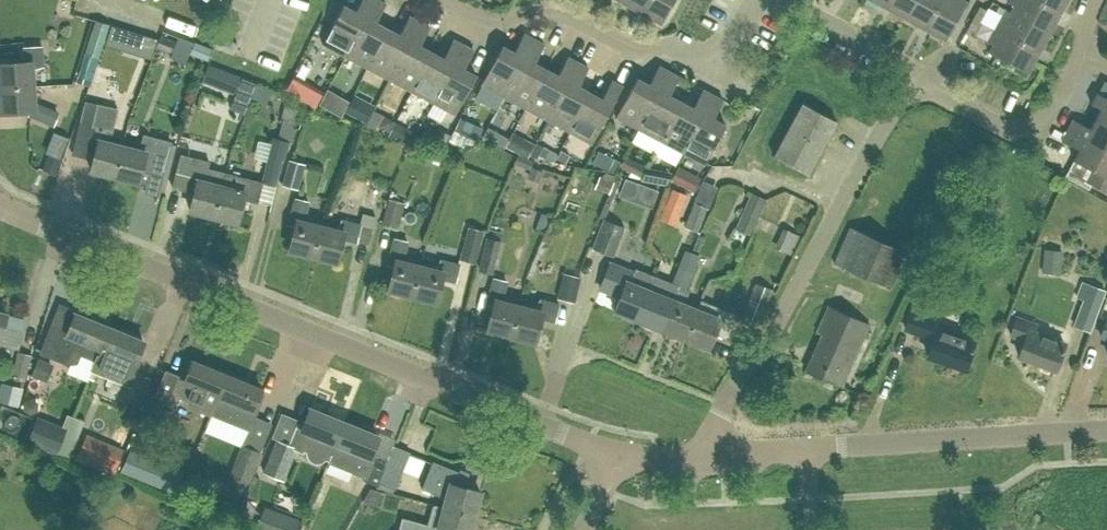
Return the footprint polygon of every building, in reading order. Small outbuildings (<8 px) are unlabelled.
[(374,0),(361,0),(355,11),(343,5),(322,44),(344,56),(374,0)] [(387,28),(376,22),(385,4),(379,0),(374,0),(344,56),(366,67),(387,28)] [(648,0),(623,0),(621,2),(641,13),(648,0)] [(641,13),(661,24),(674,0),(648,0),(641,13)] [(890,0),(870,0),(885,8),(890,0)] [(915,0),(890,0),(885,8),(905,19),(915,0)] [(941,0),(915,0),(905,19),(925,30),(941,0)] [(925,30),(945,40),(966,2),(963,0),(941,0),(925,30)] [(1059,14),(1034,0),(1010,0),(1008,3),(1013,6),(1010,12),(1049,34),(1059,14)] [(1067,0),(1034,0),(1059,14),(1067,0)] [(972,18),(980,22),(987,10),(979,6),(972,18)] [(1038,53),(1049,34),(1010,12),(1006,19),(1001,16),(994,29),(1038,53)] [(388,79),(419,21),(409,16),(399,34),(387,28),(366,67),(388,79)] [(974,33),(980,22),(972,18),(966,29),(974,33)] [(410,91),(431,51),(419,45),(429,27),(419,21),(388,79),(410,91)] [(101,48),(108,28),(94,23),(88,44),(101,48)] [(1027,73),(1038,53),(994,29),(987,42),(992,45),(988,52),(1027,73)] [(140,33),(134,54),(151,59),(157,39),(140,33)] [(503,96),(534,39),(523,33),(513,52),(501,45),(481,84),(503,96)] [(155,52),(154,52),(151,60),(166,65),(175,41),(161,37),(155,52)] [(432,102),(463,45),(452,39),(443,58),(431,51),(410,91),(432,102)] [(525,108),(546,69),(534,63),(544,44),(534,39),(503,96),(525,108)] [(213,50),(195,43),(190,54),(209,61),(213,50)] [(463,45),(432,102),(455,114),(476,75),(463,69),(473,50),(463,45)] [(33,86),(31,68),(41,65),(40,47),(24,48),(25,62),(0,63),(0,88),(33,86)] [(547,120),(577,62),(567,57),(557,75),(546,69),(525,108),(547,120)] [(569,131),(590,92),(578,86),(588,68),(577,62),(547,120),(569,131)] [(203,80),(202,81),(218,87),(224,71),(209,65),(203,80)] [(638,129),(668,71),(658,66),(648,84),(636,78),(615,117),(638,129)] [(660,140),(681,101),(669,95),(679,77),(668,71),(638,129),(660,140)] [(235,94),(230,108),(244,113),(255,83),(241,78),(235,94)] [(590,92),(569,131),(591,143),(622,86),(611,80),(601,98),(590,92)] [(0,88),(0,112),(29,111),(29,115),(53,124),(57,113),(34,104),(33,86),(0,88)] [(340,116),(349,100),(327,88),(318,103),(340,116)] [(682,152),(712,95),(702,89),(692,108),(681,101),(660,140),(682,152)] [(1106,125),(1106,98),(1096,93),(1090,104),(1098,108),(1093,118),(1106,125)] [(712,95),(682,152),(704,164),(725,125),(713,119),(723,100),(712,95)] [(279,119),(281,119),(277,138),(289,141),(290,141),(295,122),(299,123),(302,113),(305,114),(308,107),(287,98),(283,106),(279,119)] [(344,113),(365,123),(373,109),(352,98),(344,113)] [(114,176),(123,139),(110,136),(117,109),(84,102),(72,154),(93,159),(90,170),(114,176)] [(807,175),(836,121),(802,103),(773,157),(807,175)] [(379,127),(389,132),(395,121),(387,117),(383,119),(379,127)] [(1093,118),(1088,127),(1072,119),(1061,140),(1069,145),(1075,134),(1106,151),(1106,125),(1093,118)] [(483,127),(473,123),(468,136),(477,140),(483,127)] [(415,132),(405,127),(398,140),(408,146),(415,132)] [(488,127),(482,137),(492,143),(498,133),(488,127)] [(450,135),(439,130),(434,140),(445,145),(450,135)] [(1075,134),(1069,145),(1076,149),(1071,159),(1091,170),(1085,181),(1106,193),(1106,151),(1075,134)] [(123,139),(114,176),(138,182),(141,171),(162,176),(171,142),(143,135),(141,143),(123,139)] [(282,160),(285,160),(289,141),(277,138),(272,137),(262,183),(276,186),(282,160)] [(527,156),(530,152),(534,143),(522,137),(515,150),(527,156)] [(534,143),(530,152),(543,159),(548,151),(534,143)] [(750,166),(757,153),(745,146),(738,160),(750,166)] [(561,150),(556,159),(565,164),(570,154),(561,150)] [(607,170),(613,158),(598,150),(592,162),(607,170)] [(193,193),(189,210),(213,216),(220,186),(224,173),(207,168),(209,161),(180,154),(171,187),(193,193)] [(531,160),(518,155),(515,162),(529,168),(531,160)] [(645,166),(625,156),(619,166),(639,177),(645,166)] [(41,169),(54,174),(59,162),(46,157),(41,169)] [(297,190),(304,165),(287,160),(280,185),(297,190)] [(677,165),(670,179),(682,186),(689,172),(677,165)] [(528,177),(539,181),(543,171),(533,167),(528,177)] [(262,182),(224,173),(220,186),(213,216),(237,222),(241,207),(243,208),(245,199),(257,202),(262,182)] [(599,175),(593,191),(608,196),(614,180),(599,175)] [(572,184),(572,211),(591,212),(591,184),(572,184)] [(671,188),(664,206),(679,212),(687,194),(671,188)] [(751,192),(734,229),(749,235),(766,199),(751,192)] [(381,224),(398,229),(405,203),(388,198),(381,224)] [(312,256),(320,226),(302,221),(307,202),(295,199),(289,224),(295,225),(288,250),(312,256)] [(696,231),(705,209),(692,203),(683,225),(696,231)] [(612,257),(624,228),(602,219),(590,248),(612,257)] [(337,230),(320,226),(312,256),(336,262),(342,238),(355,241),(356,241),(368,244),(372,229),(360,225),(341,221),(337,230)] [(789,246),(800,251),(809,231),(797,226),(789,246)] [(900,268),(896,266),(902,251),(849,226),(833,263),(890,289),(900,268)] [(460,258),(475,262),(483,231),(468,227),(460,258)] [(478,268),(492,271),(500,242),(486,238),(478,268)] [(411,296),(419,266),(401,261),(406,242),(394,239),(388,264),(394,265),(387,290),(411,296)] [(1043,248),(1042,263),(1061,264),(1062,250),(1043,248)] [(679,267),(691,272),(697,256),(685,251),(679,267)] [(419,266),(411,296),(435,302),(441,278),(455,281),(459,265),(440,261),(436,270),(419,266)] [(648,291),(654,276),(636,268),(634,274),(609,264),(600,288),(620,296),(614,310),(636,319),(648,291)] [(684,288),(691,272),(679,267),(672,284),(654,276),(648,291),(636,319),(661,329),(678,286),(684,288)] [(574,303),(580,277),(563,273),(556,298),(574,303)] [(510,336),(518,305),(500,301),(505,282),(494,279),(487,303),(493,305),(486,330),(510,336)] [(758,325),(772,289),(755,282),(741,318),(758,325)] [(1074,325),(1089,331),(1104,290),(1082,282),(1076,297),(1083,299),(1074,325)] [(688,289),(684,288),(678,286),(661,329),(685,339),(700,301),(696,310),(682,304),(688,289)] [(518,305),(510,336),(534,342),(540,317),(554,321),(558,305),(540,301),(535,310),(518,305)] [(700,301),(685,339),(708,348),(714,333),(727,339),(736,315),(700,301)] [(944,325),(925,318),(928,309),(914,303),(905,328),(933,339),(927,355),(963,368),(973,342),(942,331),(944,325)] [(842,386),(869,325),(827,306),(816,331),(821,334),(805,370),(842,386)] [(2,341),(18,345),(21,333),(2,328),(6,315),(0,313),(0,341),(2,341)] [(81,355),(95,360),(96,360),(109,328),(74,314),(67,332),(51,325),(40,353),(66,364),(66,363),(72,365),(77,364),(81,355)] [(1054,369),(1064,343),(1033,332),(1035,325),(1016,318),(1010,334),(1024,339),(1018,356),(1054,369)] [(143,342),(109,328),(96,360),(95,360),(91,371),(130,386),(140,362),(136,360),(143,342)] [(26,376),(31,355),(17,352),(12,373),(26,376)] [(38,358),(32,375),(43,379),(49,362),(38,358)] [(210,414),(226,375),(192,361),(185,378),(165,370),(154,395),(168,401),(171,395),(190,403),(189,405),(210,414),(203,430),(204,430),(210,414)] [(210,414),(204,430),(205,430),(211,414),(249,429),(257,410),(253,407),(260,389),(226,375),(210,414)] [(23,390),(1,384),(0,389),(0,402),(18,406),(19,404),(23,390)] [(149,431),(157,410),(145,405),(136,426),(149,431)] [(331,454),(343,423),(309,409),(301,427),(297,426),(290,445),(276,440),(263,472),(282,480),(295,448),(301,450),(305,452),(306,457),(310,461),(315,464),(321,463),(325,460),(328,461),(331,454)] [(56,455),(67,428),(36,416),(26,444),(56,455)] [(388,460),(387,459),(371,453),(378,437),(343,423),(331,454),(357,465),(354,472),(365,476),(364,480),(377,485),(378,483),(378,482),(388,460)] [(78,452),(116,468),(123,451),(85,435),(78,452)] [(244,494),(261,453),(241,444),(224,486),(244,494)] [(378,482),(378,483),(394,489),(409,452),(393,446),(387,459),(388,460),(378,482)] [(443,507),(473,515),(480,492),(464,487),(467,476),(432,462),(422,489),(446,498),(443,507)] [(443,507),(433,504),(427,524),(401,517),(398,529),(469,529),(473,515),(443,507)] [(257,529),(295,529),(299,521),(265,508),(257,529)] [(360,524),(362,529),(384,529),(379,518),(360,524)]
